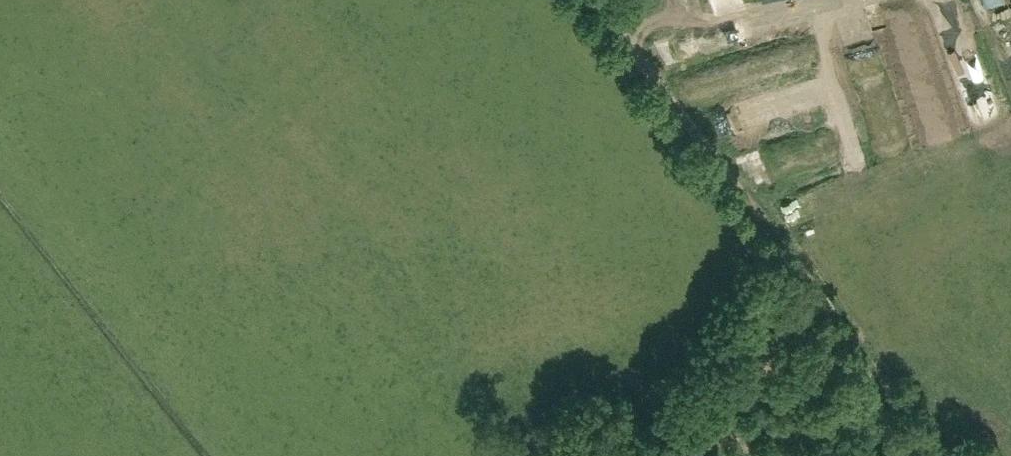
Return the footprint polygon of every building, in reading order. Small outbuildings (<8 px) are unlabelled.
[(897,12),(899,31),(909,30),(907,10),(897,12)] [(913,32),(913,47),(926,47),(926,31),(913,32)] [(966,82),(980,124),(1004,116),(990,73),(966,82)]
